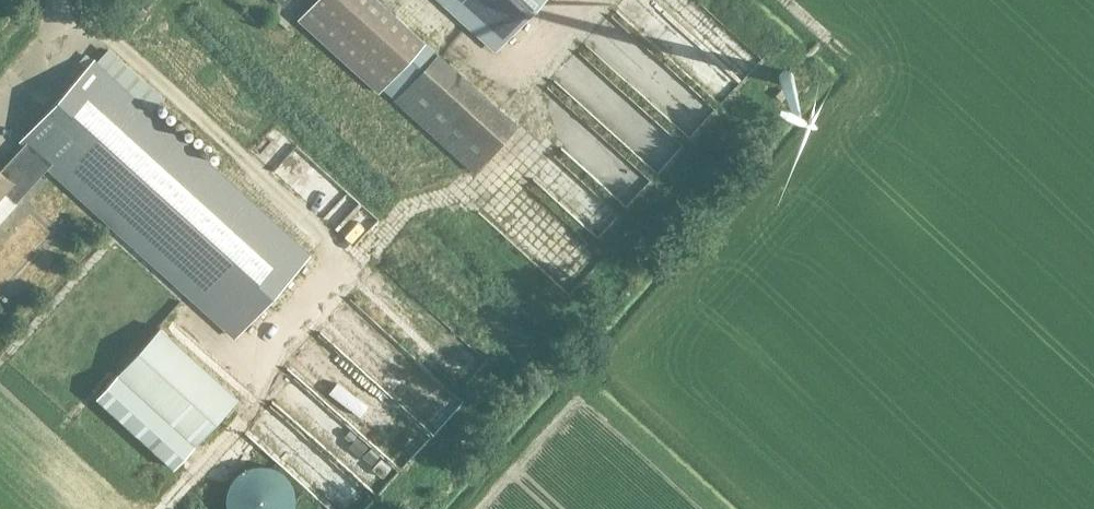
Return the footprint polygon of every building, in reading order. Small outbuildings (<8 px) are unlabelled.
[(288,11),(365,82),(410,33),(374,0),(298,0),(288,11)] [(497,48),(540,0),(443,0),(497,48)] [(687,39),(652,0),(615,0),(666,57),(687,39)] [(136,14),(141,18),(146,12),(142,8),(136,14)] [(382,89),(395,100),(438,54),(425,42),(382,89)] [(577,48),(551,65),(569,91),(574,87),(586,105),(597,97),(604,107),(613,101),(577,48)] [(20,142),(23,145),(48,167),(234,336),(309,254),(94,60),(20,142)] [(225,86),(208,98),(214,107),(231,95),(225,86)] [(578,152),(621,197),(643,175),(613,143),(628,129),(602,102),(585,118),(599,133),(578,152)] [(18,133),(0,103),(0,144),(18,133)] [(535,140),(520,161),(556,187),(571,166),(535,140)] [(23,145),(0,170),(0,195),(3,192),(15,203),(48,167),(23,145)] [(505,194),(536,211),(548,190),(527,179),(526,182),(515,176),(505,194)] [(555,197),(591,230),(609,209),(574,177),(555,197)] [(351,202),(332,220),(362,252),(381,235),(351,202)] [(168,333),(187,312),(203,327),(210,320),(180,292),(154,319),(168,333)] [(159,327),(96,397),(174,468),(238,398),(159,327)] [(414,370),(405,380),(433,407),(442,397),(414,370)] [(381,407),(372,416),(401,443),(410,434),(381,407)] [(220,508),(278,508),(280,483),(259,481),(260,471),(223,468),(220,508)]
